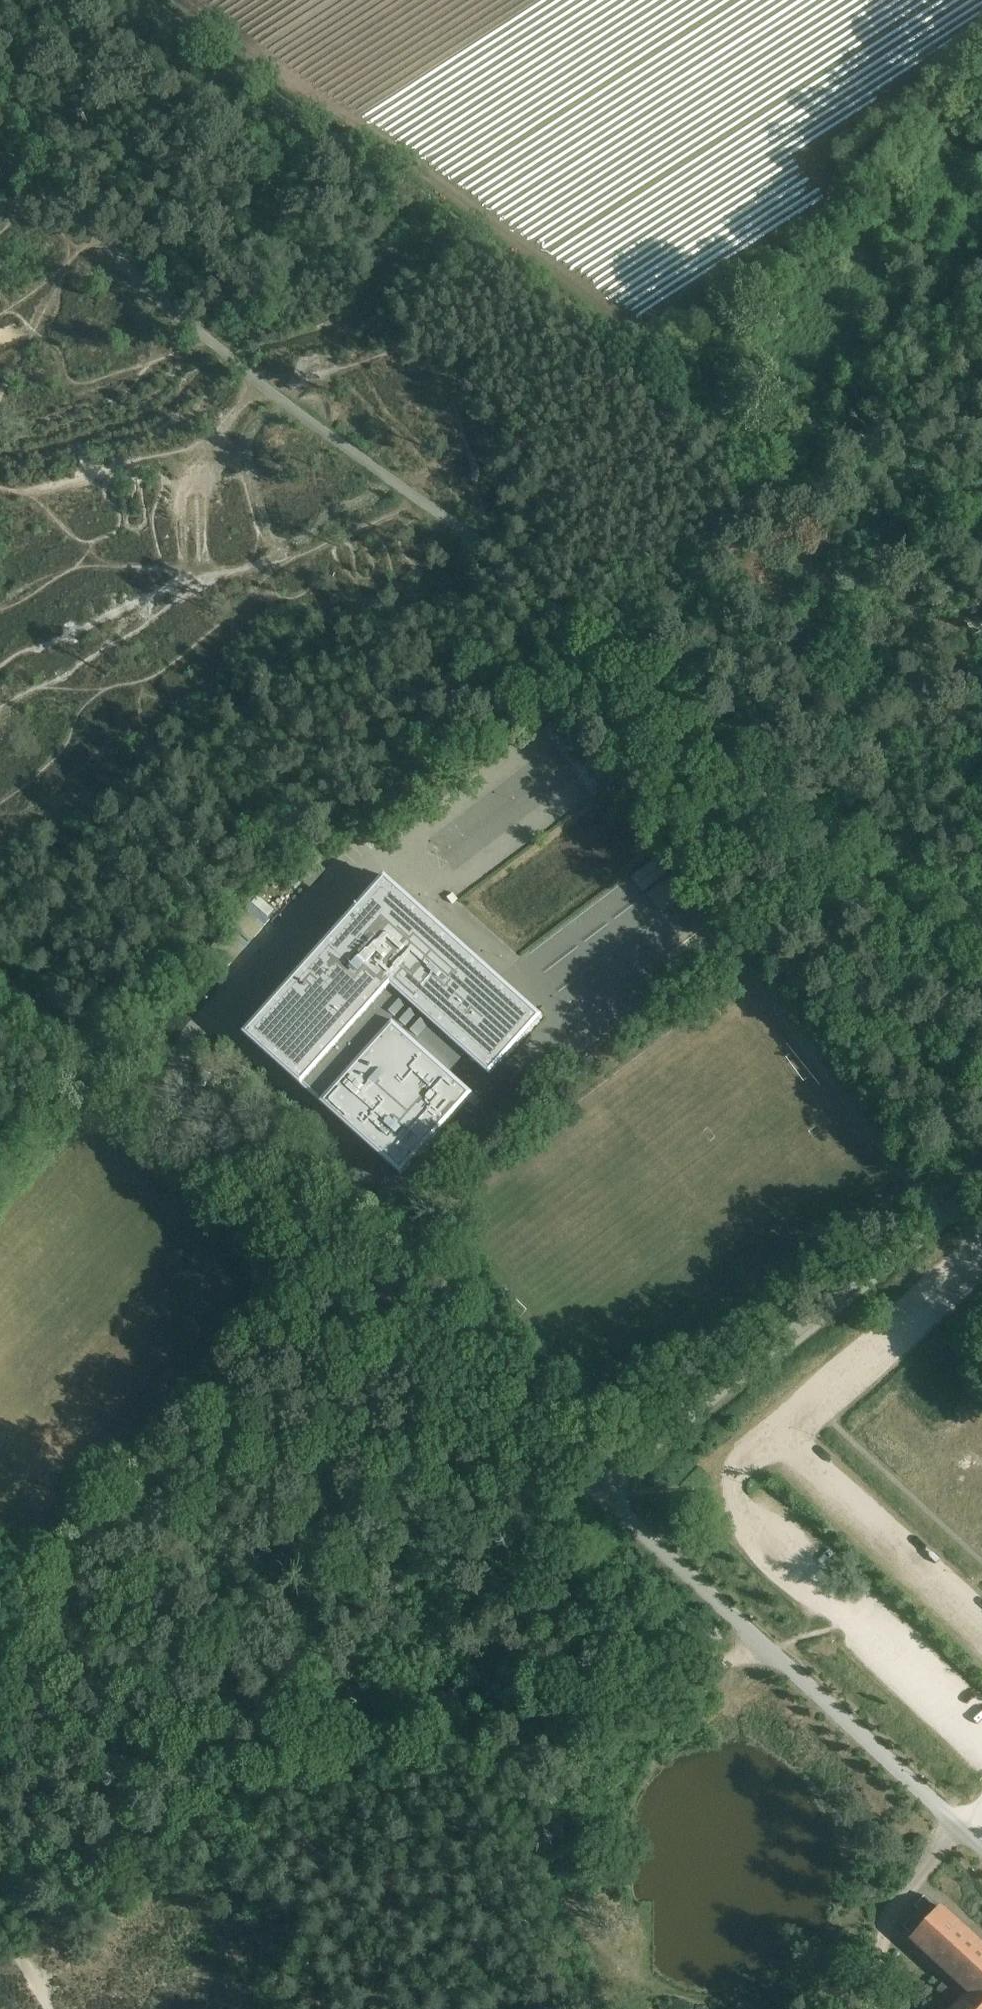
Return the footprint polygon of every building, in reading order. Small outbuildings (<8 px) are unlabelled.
[(561,716),(542,731),(593,797),(612,782),(561,716)] [(656,859),(631,878),(643,894),(668,875),(656,859)] [(474,1096),(451,1076),(467,1057),(490,1078),(544,1019),(385,877),(243,1035),(402,1177),(474,1096)] [(664,914),(686,897),(671,877),(648,894),(664,914)] [(257,897),(246,909),(261,924),(273,912),(257,897)] [(913,1938),(968,1988),(959,1998),(971,2008),(981,2008),(981,1944),(941,1907),(940,1908),(925,1895),(915,1906),(920,1910),(904,1927),(915,1936),(913,1938)] [(959,1998),(949,2008),(971,2008),(959,1998)]
